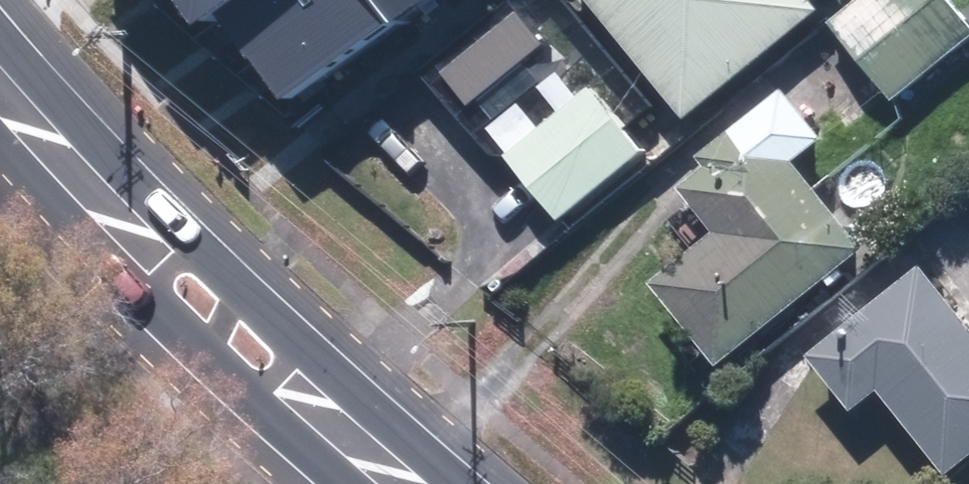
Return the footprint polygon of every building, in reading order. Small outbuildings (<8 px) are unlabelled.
[(238,0),(174,0),(193,27),(210,20),(238,0)] [(245,69),(341,0),(238,0),(210,20),(245,69)] [(275,110),(388,30),(379,19),(366,0),(341,0),(245,69),(275,110)] [(379,19),(406,0),(366,0),(379,19)] [(691,116),(838,0),(599,0),(691,116)] [(837,27),(902,99),(968,39),(968,4),(966,0),(868,0),(837,27)] [(659,279),(723,361),(871,246),(804,160),(831,139),(791,87),(709,151),(719,164),(691,186),(724,229),(659,279)] [(601,89),(514,156),(563,219),(650,152),(601,89)] [(927,269),(812,362),(854,413),(885,387),(957,476),(968,466),(968,321),(927,269)]
